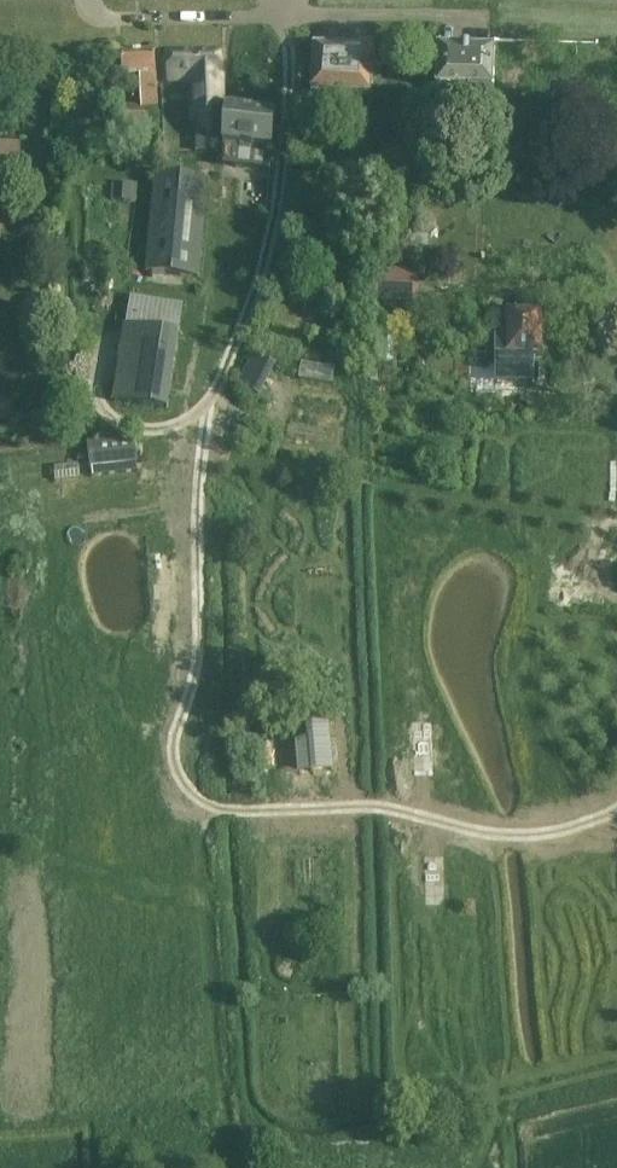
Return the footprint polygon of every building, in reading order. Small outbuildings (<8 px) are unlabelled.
[(495,47),(489,47),(438,46),(437,91),(470,92),(470,104),(473,106),(490,106),(493,103),(493,92),(494,92),(495,47)] [(315,47),(311,104),(310,117),(323,118),(324,95),(373,101),(374,47),(315,47)] [(122,53),(123,75),(156,73),(155,51),(122,53)] [(219,119),(219,51),(168,51),(168,79),(193,79),(194,118),(207,131),(219,119)] [(275,112),(229,109),(228,106),(225,143),(272,148),(275,112)] [(154,107),(124,107),(124,132),(154,132),(154,107)] [(212,138),(196,138),(196,152),(212,152),(212,138)] [(2,154),(20,153),(20,144),(1,144),(2,154)] [(155,175),(146,272),(199,277),(208,180),(155,175)] [(122,201),(122,203),(136,204),(138,186),(123,184),(123,186),(122,201)] [(293,275),(301,250),(283,244),(275,269),(293,275)] [(374,271),(374,301),(419,302),(419,272),(374,271)] [(508,354),(542,354),(542,314),(509,314),(508,354)] [(584,343),(615,350),(616,343),(616,320),(591,314),(584,343)] [(371,367),(393,368),(395,321),(373,319),(371,367)] [(126,324),(114,402),(168,410),(180,332),(126,324)] [(11,426),(12,402),(0,402),(0,425),(11,426)] [(239,428),(234,440),(242,443),(247,431),(239,428)] [(89,444),(92,467),(135,462),(132,440),(89,444)]
